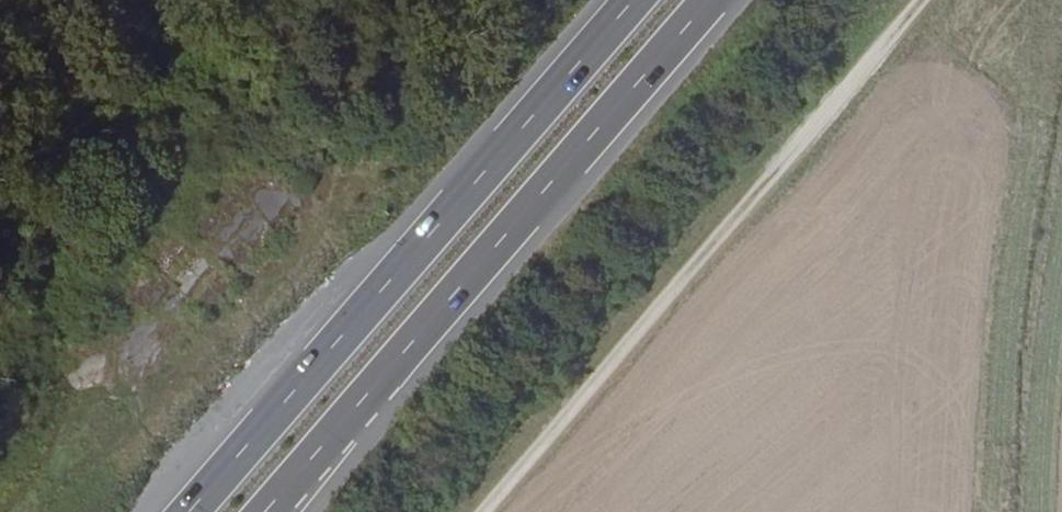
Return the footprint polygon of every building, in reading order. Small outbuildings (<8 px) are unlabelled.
[(276,215),(284,194),(261,186),(253,207),(276,215)]
